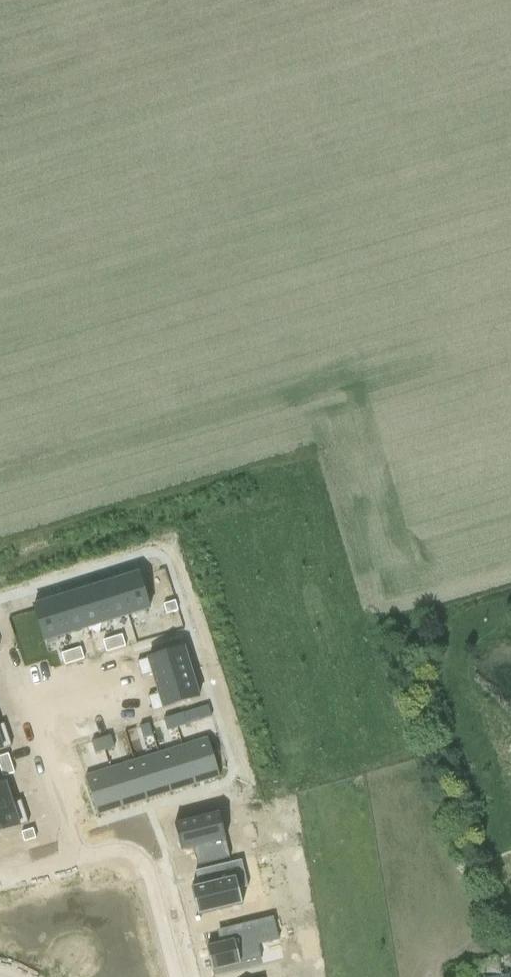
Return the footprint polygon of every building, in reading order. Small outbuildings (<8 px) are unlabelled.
[(139,574),(117,581),(128,616),(150,609),(139,574)] [(117,581),(97,587),(108,622),(128,616),(117,581)] [(97,587),(76,594),(87,629),(108,622),(97,587)] [(76,594),(55,600),(66,635),(87,629),(76,594)] [(55,600),(34,607),(35,611),(42,634),(45,642),(66,635),(55,600)] [(142,631),(134,634),(137,644),(145,641),(142,631)] [(121,637),(113,640),(116,650),(125,647),(121,637)] [(113,640),(104,642),(108,653),(116,650),(113,640)] [(183,648),(148,659),(151,666),(153,673),(159,694),(162,701),(164,709),(199,698),(183,648)] [(80,650),(72,653),(75,663),(83,660),(80,650)] [(72,653),(63,655),(67,666),(75,663),(72,653)] [(148,659),(137,662),(140,669),(151,666),(148,659)] [(151,666),(140,669),(142,677),(153,673),(151,666)] [(159,694),(148,697),(150,705),(162,701),(159,694)] [(162,701),(150,705),(153,712),(164,709),(162,701)] [(183,714),(174,717),(177,729),(187,726),(183,714)] [(168,732),(177,729),(174,717),(164,720),(168,732)] [(140,728),(144,739),(153,736),(150,725),(140,728)] [(111,737),(102,740),(105,751),(115,748),(111,737)] [(208,739),(183,747),(195,785),(220,777),(208,739)] [(96,754),(105,751),(102,740),(92,743),(96,754)] [(171,793),(195,785),(183,747),(159,754),(171,793)] [(171,793),(159,754),(135,762),(147,800),(171,793)] [(0,759),(0,763),(1,768),(12,764),(9,756),(0,759)] [(147,800),(135,762),(111,769),(123,808),(147,800)] [(12,764),(1,768),(4,776),(14,773),(12,764)] [(98,816),(123,808),(111,769),(86,777),(98,816)] [(0,785),(0,809),(12,805),(5,784),(0,785)] [(0,809),(0,833),(19,827),(12,805),(0,809)] [(198,866),(230,858),(219,813),(174,824),(181,851),(193,848),(198,866)] [(33,831),(23,834),(26,842),(36,839),(33,831)] [(191,888),(198,916),(242,905),(239,889),(248,887),(241,860),(216,866),(220,881),(191,888)] [(225,929),(228,942),(206,947),(212,971),(241,964),(261,959),(258,945),(279,940),(273,917),(225,929)] [(496,959),(463,966),(465,976),(499,976),(496,959)]
